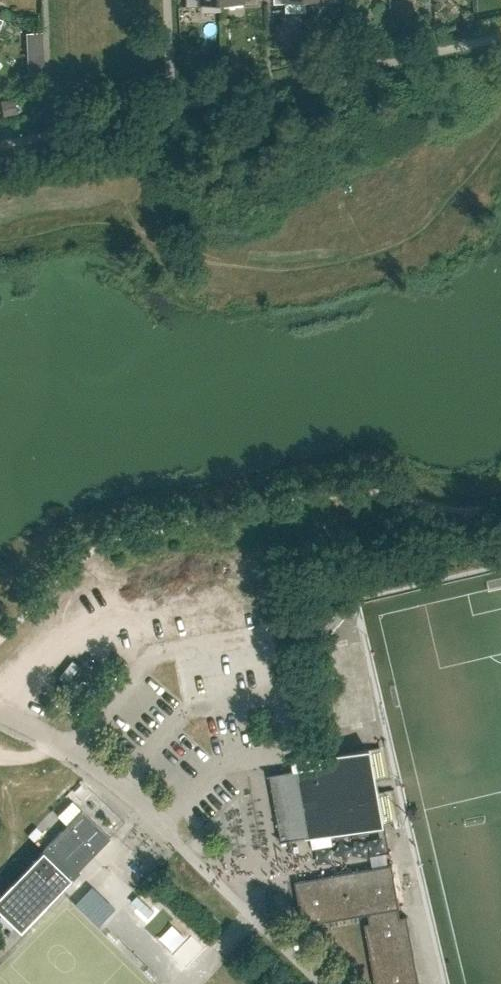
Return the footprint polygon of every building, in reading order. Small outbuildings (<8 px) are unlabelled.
[(44,54),(43,32),(30,33),(31,55),(44,54)] [(271,775),(282,839),(282,840),(282,841),(308,836),(309,837),(380,825),(379,824),(393,821),(400,820),(394,788),(374,792),(372,781),(392,777),(386,745),(380,746),(366,749),(366,748),(334,754),(320,756),(320,757),(320,758),(322,764),(271,773),(271,775)] [(42,849),(0,893),(0,894),(0,909),(20,929),(31,918),(66,882),(71,877),(66,872),(64,870),(71,863),(72,865),(83,865),(111,836),(82,809),(43,849),(42,849)] [(393,863),(296,880),(303,925),(369,913),(370,922),(365,923),(376,983),(420,983),(408,915),(397,917),(395,908),(400,907),(393,863)] [(124,897),(137,917),(155,905),(142,885),(124,897)]
